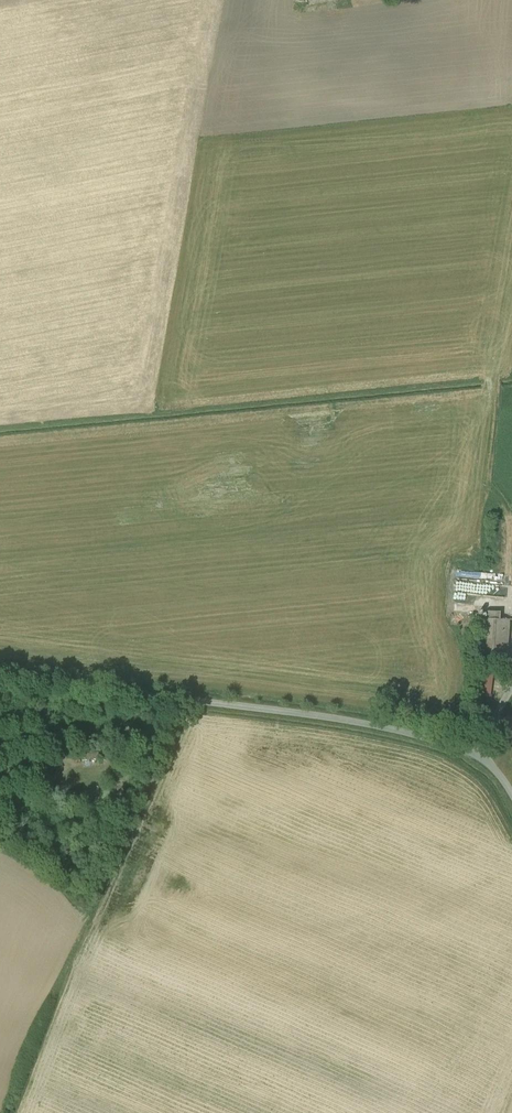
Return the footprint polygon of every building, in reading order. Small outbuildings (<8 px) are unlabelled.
[(508,623),(480,621),(477,666),(505,668),(508,623)]
